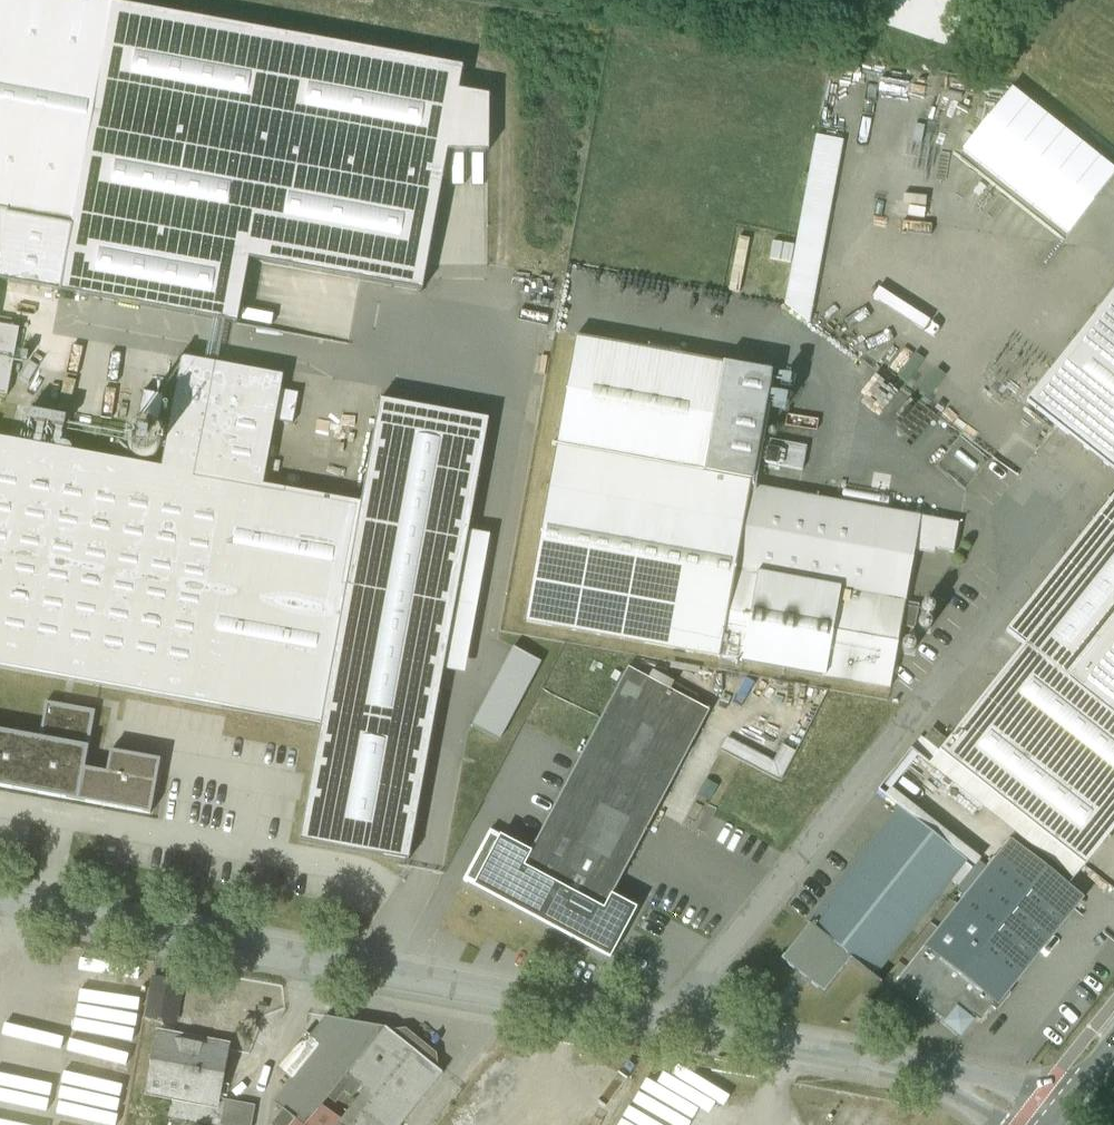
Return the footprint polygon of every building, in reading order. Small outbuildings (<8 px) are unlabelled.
[(91,0),(0,0),(0,282),(237,324),(249,260),(422,291),(447,151),(458,152),(489,152),(488,97),(459,92),(463,68),(91,0)] [(970,11),(939,0),(909,0),(899,28),(957,48),(970,11)] [(842,142),(814,136),(782,307),(808,324),(842,142)] [(1028,403),(1113,471),(1113,294),(1028,403)] [(0,325),(0,395),(7,396),(20,329),(0,325)] [(771,372),(577,336),(557,446),(752,481),(771,372)] [(0,438),(0,668),(68,680),(70,681),(74,681),(100,686),(320,727),(361,503),(263,485),(283,376),(183,358),(162,468),(0,438)] [(320,727),(299,842),(409,862),(489,420),(380,400),(361,503),(320,727)] [(67,417),(30,410),(28,420),(65,427),(67,417)] [(160,448),(162,441),(160,435),(157,430),(151,427),(145,425),(139,427),(133,431),(130,436),(129,442),(130,448),(134,454),(139,457),(146,458),(152,457),(157,453),(160,448)] [(752,481),(557,446),(526,622),(719,656),(723,634),(750,485),(752,486),(752,481)] [(752,486),(750,485),(723,634),(719,656),(719,657),(891,688),(916,550),(922,552),(923,547),(955,552),(960,523),(752,486)] [(940,751),(941,751),(966,771),(1086,866),(1113,830),(1113,532),(940,751)] [(920,604),(908,602),(903,626),(916,628),(917,623),(920,604)] [(934,612),(935,610),(934,607),(933,605),(930,603),(928,603),(925,604),(923,605),(922,607),(921,610),(922,612),(923,615),(926,616),(928,616),(931,616),(933,614),(934,612)] [(929,628),(930,625),(929,623),(928,620),(925,619),(923,619),(920,619),(918,621),(917,623),(916,625),(917,628),(918,630),(921,631),(923,632),(926,631),(928,630),(929,628)] [(915,649),(916,647),(915,644),(914,642),(912,641),(909,640),(906,641),(904,642),(903,644),(902,647),(903,649),(905,652),(907,653),(909,653),(912,653),(914,651),(915,649)] [(513,648),(471,726),(499,741),(541,663),(513,648)] [(531,852),(524,867),(605,910),(612,896),(710,711),(629,668),(602,719),(583,755),(531,852)] [(47,701),(40,738),(88,747),(96,711),(47,701)] [(948,740),(933,728),(925,738),(940,750),(948,740)] [(78,802),(84,769),(88,747),(40,738),(0,731),(0,787),(78,802)] [(732,738),(727,749),(786,778),(795,759),(785,754),(781,762),(732,738)] [(84,769),(78,802),(150,815),(160,761),(111,751),(106,773),(84,769)] [(966,771),(941,751),(940,751),(930,765),(955,784),(966,771)] [(965,858),(903,808),(783,959),(824,992),(851,958),(872,975),(965,858)] [(605,910),(524,867),(531,852),(490,831),(464,881),(610,959),(637,909),(612,896),(605,910)] [(1013,843),(900,984),(943,1018),(957,1001),(981,1020),(1080,897),(1013,843)] [(327,1016),(310,1037),(321,1045),(275,1102),(284,1110),(272,1124),(292,1124),(296,1119),(303,1124),(307,1124),(329,1097),(336,1103),(345,1092),(353,1098),(363,1085),(349,1074),(386,1027),(327,1016)] [(349,1074),(363,1085),(367,1088),(338,1124),(401,1124),(443,1073),(386,1027),(349,1074)] [(228,1050),(183,1042),(184,1037),(158,1033),(147,1093),(173,1098),(174,1090),(219,1099),(228,1050)] [(225,1100),(221,1124),(252,1124),(256,1105),(225,1100)]
